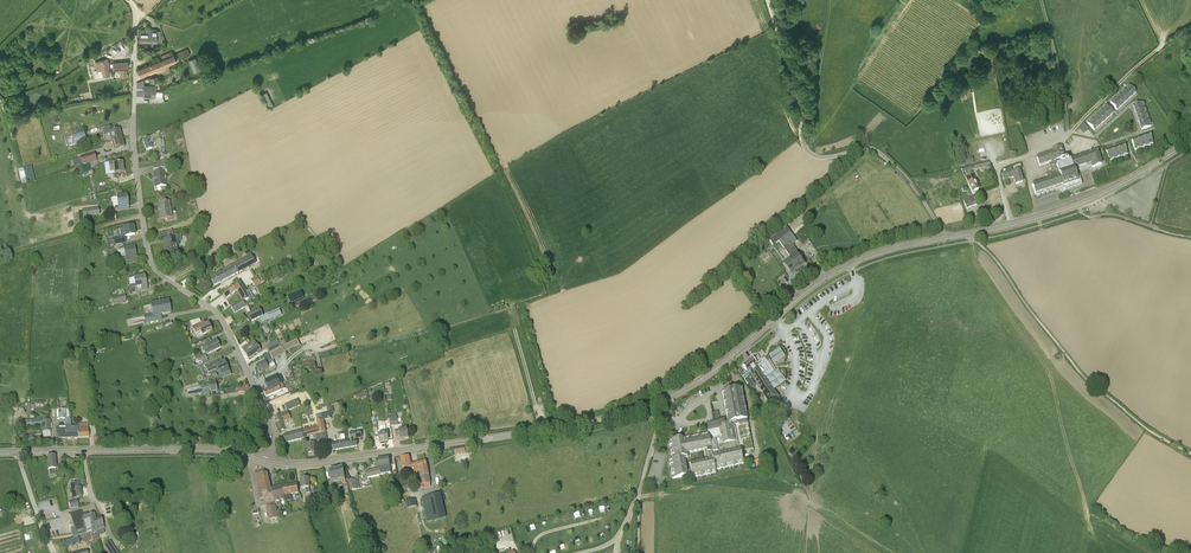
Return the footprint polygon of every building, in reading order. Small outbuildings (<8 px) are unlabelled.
[(160,30),(157,30),(139,30),(139,41),(156,41),(157,41),(161,41),(162,35),(160,35),(160,30)] [(179,59),(190,54),(187,48),(176,53),(179,59)] [(162,66),(177,60),(175,54),(160,61),(138,69),(140,76),(162,66)] [(200,69),(195,57),(188,60),(193,72),(200,69)] [(109,66),(108,61),(107,59),(95,62),(97,71),(98,77),(105,76),(109,75),(107,66),(109,66)] [(126,68),(128,68),(128,62),(113,63),(113,69),(120,69),(121,77),(127,76),(126,68)] [(961,99),(973,94),(968,85),(957,90),(961,99)] [(1131,97),(1136,93),(1129,85),(1124,90),(1131,97)] [(156,86),(150,86),(144,86),(143,97),(151,97),(150,102),(164,101),(162,96),(163,92),(155,91),(156,86)] [(1126,101),(1131,97),(1124,90),(1120,94),(1126,101)] [(1122,106),(1126,101),(1120,94),(1115,98),(1122,106)] [(1117,110),(1122,106),(1115,98),(1110,103),(1117,110)] [(1133,105),(1135,112),(1145,108),(1143,102),(1133,105)] [(1108,118),(1113,113),(1106,106),(1102,110),(1108,118)] [(1135,112),(1137,118),(1147,115),(1145,108),(1135,112)] [(1104,122),(1108,118),(1102,110),(1097,114),(1104,122)] [(1099,126),(1104,122),(1097,114),(1092,119),(1099,126)] [(1137,118),(1140,124),(1149,121),(1147,115),(1137,118)] [(1094,131),(1099,126),(1092,119),(1087,123),(1094,131)] [(1149,121),(1140,124),(1142,130),(1151,127),(1149,121)] [(1085,123),(1080,128),(1085,133),(1089,128),(1085,123)] [(119,130),(114,132),(113,127),(103,130),(105,136),(109,134),(112,142),(122,139),(119,130)] [(75,145),(86,141),(84,133),(73,137),(75,145)] [(147,151),(152,149),(150,143),(155,142),(156,147),(157,150),(165,149),(164,140),(160,141),(159,134),(143,140),(147,151)] [(1150,134),(1144,136),(1147,146),(1153,144),(1150,134)] [(1144,136),(1138,138),(1141,148),(1147,146),(1144,136)] [(1141,148),(1138,138),(1131,141),(1135,150),(1141,148)] [(114,151),(125,148),(122,139),(112,142),(114,151)] [(1124,145),(1118,147),(1122,157),(1128,155),(1124,145)] [(1067,159),(1066,159),(1062,147),(1051,150),(1051,152),(1036,157),(1039,167),(1049,163),(1051,171),(1045,173),(1047,180),(1032,185),(1035,195),(1063,185),(1065,190),(1082,184),(1076,168),(1092,163),(1093,168),(1101,165),(1096,151),(1070,159),(1070,160),(1068,161),(1067,160),(1067,159)] [(1118,147),(1112,149),(1115,159),(1122,157),(1118,147)] [(1112,149),(1106,151),(1109,161),(1115,159),(1112,149)] [(81,158),(81,159),(83,165),(96,161),(94,154),(81,158)] [(974,164),(973,157),(957,160),(959,167),(974,164)] [(122,163),(114,164),(113,161),(108,162),(110,172),(113,171),(114,174),(124,173),(122,163)] [(985,170),(990,169),(989,162),(975,165),(976,169),(985,167),(985,170)] [(91,170),(90,163),(82,166),(83,166),(79,167),(80,174),(89,173),(91,170)] [(25,172),(27,183),(35,182),(32,167),(24,169),(25,172)] [(164,171),(167,171),(166,167),(153,169),(154,173),(152,173),(155,188),(167,186),(164,171)] [(1023,182),(1019,170),(1013,172),(1012,168),(1006,170),(1005,169),(1003,170),(1004,173),(1002,173),(1004,180),(1008,179),(1014,177),(1016,184),(1023,182)] [(978,186),(976,181),(974,174),(970,176),(970,175),(966,177),(969,184),(973,193),(979,190),(978,188),(977,186),(978,186)] [(115,211),(117,211),(123,210),(123,206),(128,206),(127,196),(116,197),(118,206),(114,207),(115,211)] [(977,205),(974,197),(963,201),(966,209),(977,205)] [(160,219),(172,217),(170,201),(160,203),(161,207),(158,208),(160,219)] [(82,210),(83,223),(90,222),(90,216),(100,215),(99,208),(82,210)] [(125,237),(129,236),(135,235),(133,226),(120,229),(121,237),(107,240),(108,246),(113,245),(126,243),(125,237)] [(799,253),(799,254),(793,245),(797,242),(786,226),(778,232),(801,267),(803,265),(806,263),(799,253)] [(181,235),(174,236),(172,230),(164,231),(165,239),(163,240),(166,256),(178,254),(176,244),(179,243),(179,242),(182,241),(181,235)] [(792,273),(801,267),(778,232),(769,239),(774,245),(779,241),(792,259),(785,264),(792,273)] [(121,262),(126,261),(132,260),(131,256),(135,255),(136,256),(134,247),(123,249),(125,257),(120,258),(121,262)] [(214,286),(256,264),(251,253),(232,264),(223,269),(224,272),(211,279),(214,286)] [(147,286),(146,281),(144,275),(134,277),(135,284),(130,285),(131,293),(142,291),(141,287),(147,286)] [(257,276),(250,280),(255,287),(264,282),(261,277),(258,278),(257,276)] [(240,293),(244,302),(246,301),(254,297),(251,290),(247,292),(240,281),(223,294),(226,299),(238,291),(240,293)] [(301,291),(288,296),(291,304),(304,298),(301,291)] [(113,305),(126,301),(125,295),(112,298),(113,305)] [(307,299),(295,303),(296,307),(309,302),(307,299)] [(161,315),(165,314),(171,313),(168,301),(150,304),(152,314),(143,315),(145,324),(162,321),(161,315)] [(251,312),(247,306),(245,307),(244,304),(243,302),(242,301),(235,306),(231,308),(235,313),(244,308),(246,311),(252,322),(263,316),(259,308),(251,312)] [(267,314),(270,320),(282,315),(279,309),(267,314)] [(209,323),(203,326),(200,320),(190,322),(196,335),(198,338),(203,336),(203,335),(212,330),(209,323)] [(207,346),(203,348),(207,354),(215,350),(221,347),(217,339),(211,341),(210,339),(205,341),(207,346)] [(275,350),(281,348),(278,342),(277,340),(266,346),(270,353),(275,350)] [(254,356),(261,351),(255,341),(250,345),(247,347),(246,345),(242,348),(249,359),(254,356)] [(274,363),(271,357),(270,354),(263,358),(265,363),(262,364),(256,367),(260,374),(269,369),(275,366),(274,363)] [(743,367),(746,370),(744,371),(745,372),(743,373),(740,369),(737,371),(740,376),(751,392),(754,390),(755,389),(754,389),(757,386),(760,391),(765,398),(766,398),(769,404),(779,398),(775,392),(775,391),(766,378),(767,378),(767,377),(767,376),(774,372),(767,361),(771,359),(768,356),(757,363),(753,358),(743,367)] [(205,366),(209,374),(216,370),(217,371),(218,372),(219,372),(220,371),(223,378),(226,377),(231,374),(225,361),(223,362),(222,359),(205,366)] [(303,363),(305,372),(316,370),(315,360),(303,363)] [(277,376),(277,375),(265,381),(269,390),(281,385),(280,384),(284,383),(280,375),(277,376)] [(209,383),(209,384),(208,384),(209,391),(211,391),(211,392),(218,390),(216,381),(209,383)] [(209,391),(208,384),(187,389),(187,390),(188,396),(205,392),(209,391)] [(266,397),(281,391),(285,389),(283,384),(264,393),(266,397)] [(742,453),(745,453),(754,451),(748,422),(742,388),(723,392),(728,422),(725,423),(724,418),(706,421),(709,433),(682,437),(669,439),(673,458),(669,458),(673,477),(688,474),(685,457),(688,457),(687,452),(704,449),(706,458),(690,461),(693,477),(716,473),(716,469),(744,464),(742,453)] [(287,411),(296,407),(294,400),(285,404),(287,411)] [(42,421),(42,418),(42,417),(31,418),(30,403),(26,403),(27,419),(22,420),(22,428),(31,427),(30,424),(50,423),(50,420),(42,421)] [(78,438),(78,427),(72,428),(69,409),(59,410),(56,410),(55,410),(55,419),(65,419),(65,427),(66,427),(66,439),(78,438)] [(280,414),(283,422),(291,419),(288,411),(280,414)] [(325,429),(323,420),(331,418),(330,413),(318,415),(319,421),(316,421),(317,427),(283,436),(285,443),(315,436),(319,435),(318,430),(325,429)] [(389,415),(389,419),(390,426),(394,426),(398,425),(397,418),(397,414),(389,415)] [(378,431),(376,421),(376,417),(371,418),(373,432),(378,431),(379,433),(378,433),(380,442),(388,441),(387,432),(386,430),(378,431)] [(280,431),(285,429),(282,421),(277,423),(280,431)] [(32,429),(41,428),(42,432),(51,431),(50,423),(30,424),(31,427),(32,427),(32,429)] [(89,438),(88,432),(88,423),(77,424),(78,427),(78,438),(89,438)] [(407,429),(402,429),(402,425),(398,425),(394,426),(396,436),(399,435),(400,439),(408,438),(407,429)] [(66,427),(65,427),(59,428),(59,427),(58,427),(58,433),(58,439),(66,439),(66,427)] [(318,430),(319,435),(320,441),(327,440),(326,433),(325,429),(318,430)] [(357,446),(356,439),(362,438),(361,431),(352,432),(349,433),(350,441),(353,440),(353,441),(346,442),(347,448),(357,446)] [(333,450),(347,448),(346,442),(332,445),(333,450)] [(316,453),(315,447),(320,447),(319,443),(307,445),(308,454),(316,453)] [(419,467),(427,466),(426,462),(410,465),(408,456),(401,458),(402,464),(403,468),(405,467),(406,473),(413,471),(419,470),(419,467)] [(55,457),(48,457),(49,470),(56,469),(55,457)] [(391,473),(389,465),(389,459),(377,461),(377,467),(379,470),(379,471),(380,471),(381,475),(391,473)] [(429,475),(427,468),(427,466),(419,467),(419,470),(413,471),(414,476),(415,476),(418,489),(423,488),(431,487),(430,484),(431,484),(429,475)] [(379,470),(377,467),(378,471),(366,473),(367,479),(381,476),(381,475),(380,471),(379,471),(379,470)] [(345,479),(344,474),(342,468),(329,471),(331,482),(332,487),(346,484),(346,483),(345,479)] [(258,486),(269,483),(267,474),(265,474),(265,470),(255,472),(258,486)] [(309,488),(309,484),(308,478),(306,479),(305,478),(300,479),(302,489),(306,488),(306,493),(310,492),(309,488)] [(360,488),(358,479),(355,479),(348,480),(350,491),(360,488)] [(80,488),(79,488),(78,482),(70,483),(72,499),(82,497),(80,488)] [(274,502),(271,490),(270,490),(269,483),(258,486),(261,500),(265,499),(266,504),(272,503),(274,502)] [(298,494),(298,491),(297,485),(287,487),(287,485),(283,486),(284,496),(298,494)] [(285,500),(284,496),(283,486),(277,487),(276,488),(272,489),(272,490),(271,490),(274,502),(285,500)] [(440,493),(422,498),(427,522),(446,518),(440,493)] [(417,506),(415,499),(406,501),(407,508),(417,506)] [(69,503),(70,509),(79,507),(77,500),(69,503)] [(269,520),(278,518),(275,507),(267,508),(269,520)] [(85,529),(83,517),(81,511),(70,514),(75,528),(71,529),(73,538),(78,536),(77,531),(85,529)] [(98,522),(97,520),(95,520),(94,515),(88,516),(83,517),(85,529),(87,533),(91,531),(92,533),(97,532),(95,527),(97,526),(96,523),(98,522)] [(104,529),(103,524),(101,518),(97,520),(98,522),(96,523),(97,526),(95,527),(97,532),(104,529)] [(80,542),(78,537),(65,541),(67,546),(80,542)] [(110,542),(103,546),(107,552),(118,552),(110,542)]
